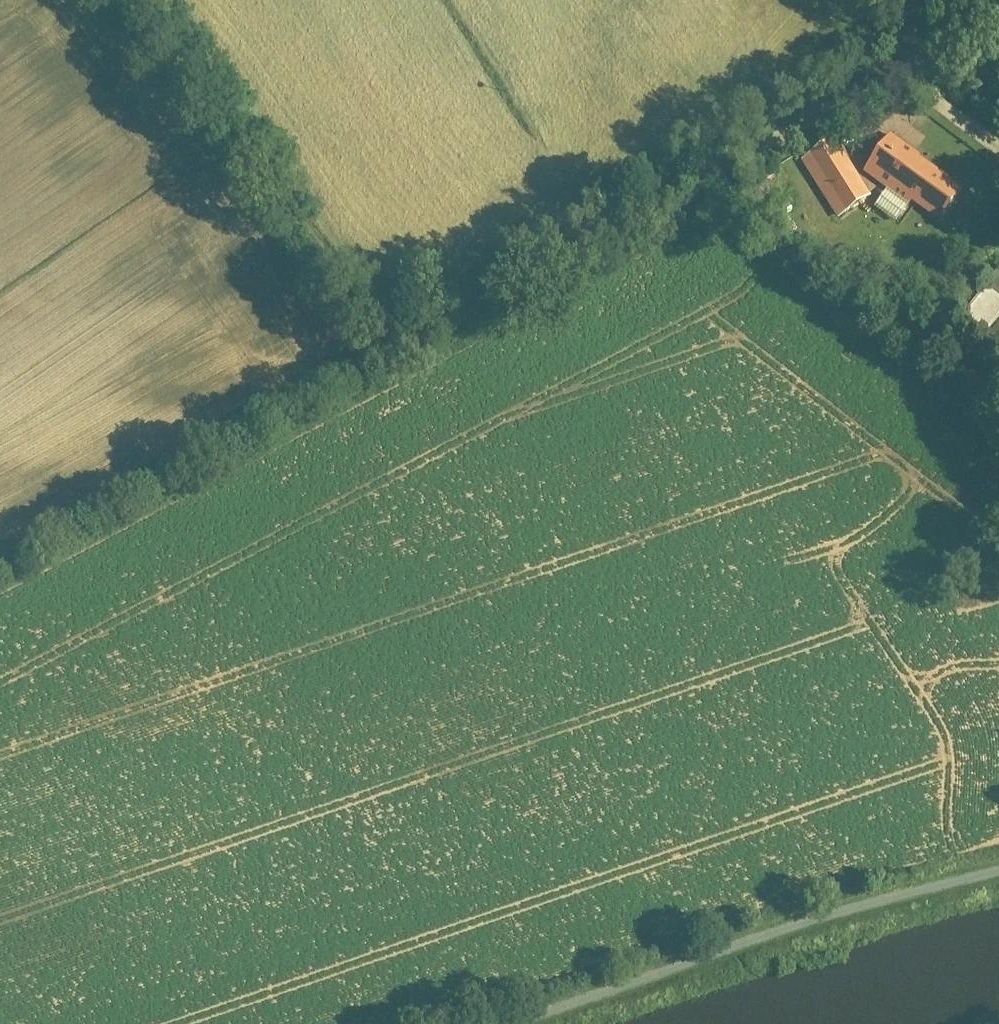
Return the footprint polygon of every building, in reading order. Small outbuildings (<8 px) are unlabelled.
[(888,144),(862,182),(929,227),(955,190),(888,144)] [(985,290),(998,301),(998,271),(985,290)]
